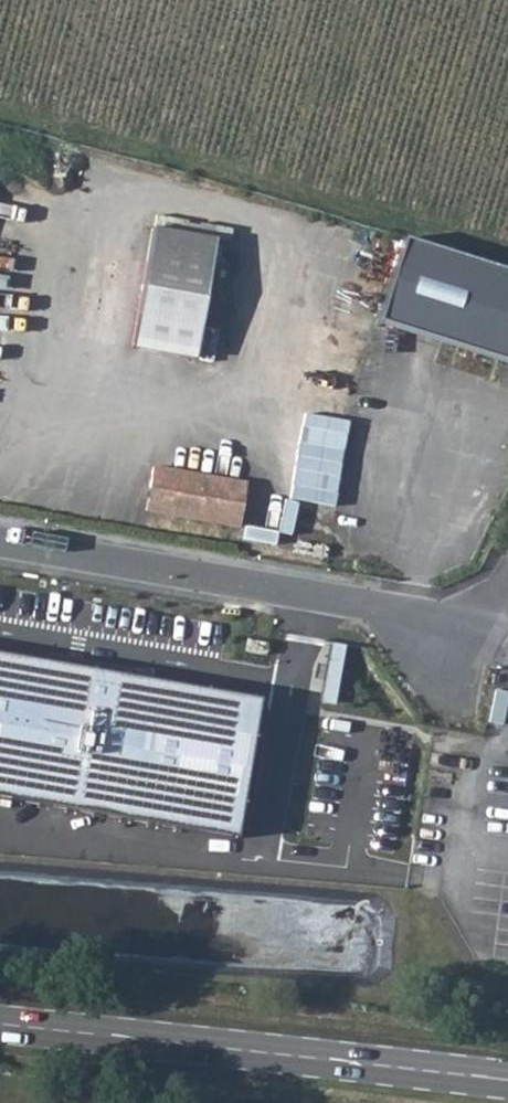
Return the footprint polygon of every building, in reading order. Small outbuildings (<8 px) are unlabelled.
[(215,240),(153,228),(132,346),(193,358),(215,240)] [(380,326),(507,365),(507,273),(408,242),(380,326)] [(247,481),(207,474),(152,466),(147,500),(171,504),(169,515),(200,521),(240,527),(247,481)] [(171,504),(147,500),(145,511),(169,515),(171,504)] [(235,838),(257,702),(0,658),(0,797),(235,838)]
